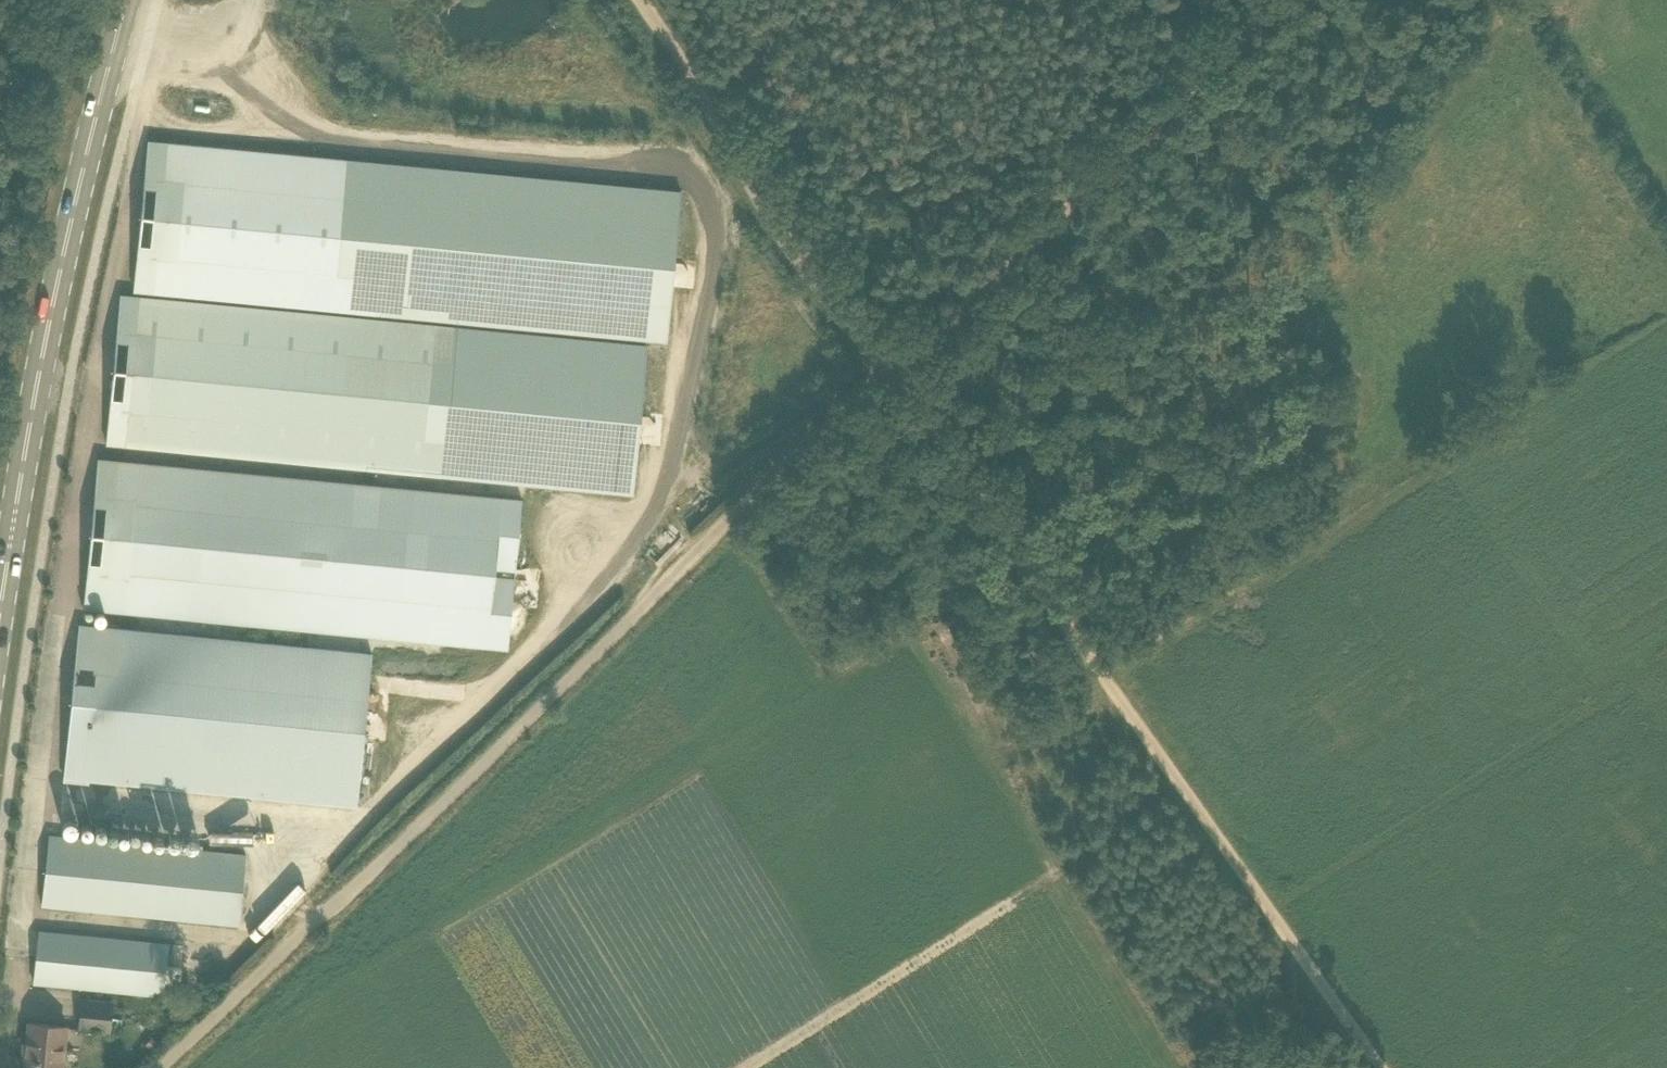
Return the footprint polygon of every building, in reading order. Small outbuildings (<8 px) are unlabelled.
[(148,141),(134,291),(667,342),(681,192),(148,141)] [(121,295),(107,444),(633,495),(648,346),(121,295)] [(84,609),(508,647),(522,500),(98,459),(84,609)] [(358,805),(373,652),(79,625),(64,778),(358,805)] [(50,835),(42,905),(237,926),(245,857),(50,835)] [(39,931),(34,983),(162,997),(167,945),(39,931)] [(111,1001),(80,998),(77,1028),(108,1031),(111,1001)] [(29,1022),(25,1067),(63,1067),(67,1026),(29,1022)]
